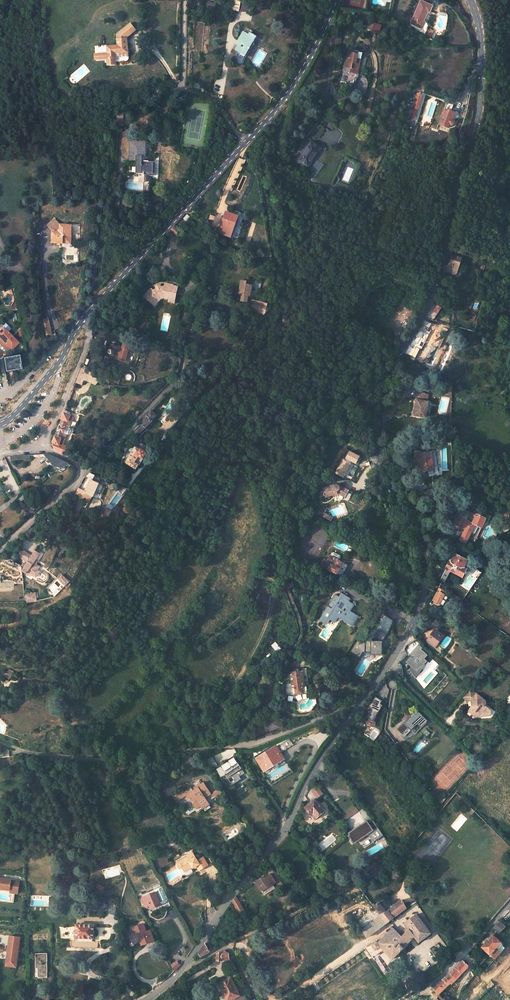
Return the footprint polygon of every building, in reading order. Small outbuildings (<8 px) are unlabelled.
[(419,0),(410,25),(425,30),(427,26),(426,23),(422,22),(426,11),(429,12),(431,5),(419,0)] [(232,1),(230,10),(250,15),(252,4),(239,2),(233,1),(232,1)] [(118,58),(118,53),(130,52),(129,37),(138,30),(132,23),(118,34),(119,45),(108,45),(108,52),(98,53),(98,59),(109,58),(117,58),(118,58)] [(365,29),(376,34),(378,26),(373,24),(372,26),(367,24),(365,29)] [(238,52),(248,58),(258,37),(251,33),(249,36),(244,33),(237,46),(240,48),(238,52)] [(344,84),(357,88),(360,77),(363,62),(365,55),(360,53),(359,56),(353,55),(350,66),(348,65),(344,84)] [(406,118),(415,121),(423,95),(419,94),(413,111),(409,109),(406,118)] [(442,115),(445,117),(440,125),(448,129),(450,126),(451,126),(452,126),(453,125),(454,124),(454,123),(454,122),(453,121),(452,121),(456,114),(453,112),(456,106),(449,102),(442,115)] [(135,160),(139,160),(139,173),(158,174),(158,164),(153,164),(153,162),(144,162),(144,156),(146,156),(146,141),(133,141),(133,148),(135,148),(135,160)] [(315,143),(302,162),(313,169),(326,150),(315,143)] [(377,169),(381,171),(385,159),(382,158),(377,169)] [(225,213),(218,233),(231,237),(238,217),(225,213)] [(60,242),(64,242),(64,244),(72,244),(73,237),(70,237),(71,232),(73,232),(73,231),(73,227),(62,226),(62,227),(61,227),(56,221),(51,226),(56,231),(56,233),(54,233),(53,243),(60,244),(60,242)] [(170,230),(176,235),(180,231),(174,226),(170,230)] [(72,244),(64,244),(63,247),(75,247),(76,234),(73,231),(73,232),(71,232),(70,237),(73,237),(72,244)] [(447,273),(456,276),(461,258),(452,256),(447,273)] [(241,302),(247,303),(248,296),(250,296),(252,287),(246,285),(246,282),(241,281),(239,294),(242,295),(241,302)] [(157,301),(158,302),(161,299),(164,298),(170,299),(176,300),(178,287),(174,286),(174,285),(165,283),(164,287),(161,288),(157,289),(155,290),(154,291),(151,288),(144,297),(154,305),(157,301)] [(257,302),(250,300),(250,303),(252,303),(250,310),(265,314),(271,307),(266,307),(267,303),(257,301),(257,302)] [(434,312),(439,314),(442,309),(438,306),(434,312)] [(41,318),(43,335),(51,334),(49,318),(41,318)] [(8,351),(11,348),(13,349),(20,343),(4,328),(0,332),(0,343),(8,351)] [(424,350),(428,342),(421,338),(421,339),(419,339),(417,343),(418,344),(417,346),(424,350)] [(124,344),(123,350),(122,349),(119,359),(124,360),(127,350),(128,350),(130,345),(124,344)] [(21,356),(6,358),(8,372),(23,369),(21,356)] [(84,380),(94,384),(98,379),(84,364),(79,377),(85,379),(84,380)] [(85,379),(79,377),(76,384),(82,386),(84,380),(85,379)] [(428,401),(422,401),(423,393),(415,392),(413,402),(416,402),(413,415),(426,417),(428,401)] [(70,413),(65,411),(53,442),(52,443),(52,445),(52,446),(53,448),(54,449),(55,450),(56,451),(66,455),(68,447),(63,446),(67,435),(68,436),(70,435),(71,432),(70,430),(69,430),(74,419),(73,417),(69,416),(70,413)] [(145,417),(140,423),(144,428),(156,415),(152,411),(149,413),(145,417)] [(136,436),(144,428),(140,423),(132,431),(136,436)] [(121,464),(133,468),(141,450),(140,450),(142,444),(134,440),(131,446),(128,451),(124,449),(120,456),(124,458),(121,464)] [(420,471),(420,473),(423,473),(424,473),(427,469),(434,467),(432,452),(424,453),(416,452),(414,470),(420,471)] [(60,466),(62,468),(69,464),(47,454),(44,454),(53,466),(60,466)] [(75,494),(90,502),(98,483),(90,480),(85,491),(78,488),(75,494)] [(338,493),(350,500),(354,494),(354,493),(341,486),(341,487),(338,486),(339,485),(336,483),(335,484),(333,484),(322,487),(323,490),(320,491),(322,496),(325,495),(326,498),(338,493)] [(425,498),(430,507),(440,500),(435,492),(431,495),(431,494),(425,498)] [(460,540),(466,543),(474,525),(481,528),(485,519),(476,515),(475,516),(459,508),(455,517),(455,524),(465,529),(460,540)] [(332,521),(334,518),(325,513),(323,517),(332,521)] [(282,526),(269,519),(270,524),(280,529),(282,526)] [(24,566),(21,571),(25,573),(31,575),(32,573),(36,576),(40,570),(38,569),(40,565),(36,563),(37,562),(35,560),(35,559),(39,552),(40,550),(36,547),(31,554),(27,552),(23,558),(27,561),(24,566)] [(18,556),(23,558),(27,552),(22,549),(18,556)] [(337,573),(342,576),(347,564),(341,561),(338,560),(340,559),(341,558),(341,556),(334,552),(332,553),(331,555),(332,556),(330,555),(326,562),(323,560),(320,565),(324,566),(328,569),(337,573)] [(453,571),(459,574),(467,560),(454,553),(446,567),(453,571)] [(446,567),(439,580),(445,583),(453,571),(446,567)] [(43,570),(37,579),(43,582),(48,573),(43,570)] [(67,586),(71,582),(63,573),(58,578),(67,586)] [(0,575),(0,586),(15,585),(15,580),(2,581),(2,575),(0,575)] [(440,587),(442,589),(445,583),(439,580),(436,585),(437,585),(440,587)] [(440,587),(438,591),(445,595),(447,592),(442,589),(440,587)] [(335,615),(350,625),(356,616),(348,610),(352,603),(346,599),(348,596),(341,591),(339,595),(336,594),(331,600),(334,602),(331,607),(328,605),(325,610),(330,614),(327,617),(332,620),(335,615)] [(433,599),(440,604),(445,595),(438,591),(433,599)] [(25,604),(36,602),(35,594),(24,595),(25,602),(25,604)] [(324,623),(327,617),(330,614),(325,610),(318,619),(324,623)] [(377,627),(372,635),(372,639),(364,638),(359,636),(351,649),(359,655),(362,650),(369,650),(369,653),(381,653),(381,639),(385,632),(377,627)] [(426,639),(434,645),(437,641),(436,641),(440,634),(433,629),(426,639)] [(53,652),(57,657),(67,649),(63,644),(53,652)] [(423,647),(420,645),(418,648),(420,649),(413,658),(411,656),(406,662),(411,666),(409,669),(414,675),(421,667),(422,668),(423,668),(429,661),(425,658),(428,654),(422,648),(423,647)] [(286,660),(290,664),(297,654),(296,653),(292,651),(286,660)] [(421,667),(414,675),(418,679),(425,670),(423,668),(422,668),(421,667)] [(289,688),(290,695),(308,693),(307,685),(303,686),(301,671),(290,672),(292,687),(289,688)] [(469,709),(474,713),(475,711),(478,714),(484,713),(486,715),(491,714),(491,710),(485,704),(486,703),(486,700),(470,687),(463,696),(468,700),(472,700),(472,705),(469,709)] [(367,717),(373,721),(379,711),(379,707),(380,708),(381,705),(380,704),(381,701),(375,697),(370,706),(373,708),(367,717)] [(396,728),(402,733),(407,728),(410,731),(417,724),(420,728),(427,721),(416,709),(411,713),(412,714),(404,722),(403,721),(396,728)] [(265,722),(269,731),(279,727),(275,717),(265,722)] [(276,746),(280,752),(293,744),(289,738),(276,746)] [(256,757),(263,769),(282,757),(275,747),(256,757)] [(204,760),(211,770),(216,767),(210,757),(204,760)] [(282,757),(263,769),(265,772),(274,766),(274,767),(284,761),(282,757)] [(223,775),(225,778),(241,767),(234,758),(223,765),(225,768),(220,771),(223,775)] [(223,775),(220,771),(225,768),(223,765),(217,769),(221,776),(223,775)] [(241,767),(225,778),(228,783),(244,773),(241,767)] [(191,803),(198,813),(214,802),(210,796),(212,795),(204,783),(201,785),(197,787),(198,788),(193,792),(191,789),(191,788),(185,793),(183,791),(176,796),(179,801),(187,796),(189,799),(191,798),(194,802),(191,803)] [(191,789),(193,792),(198,788),(197,787),(201,785),(200,784),(191,789)] [(319,798),(325,794),(318,785),(312,790),(319,798)] [(221,790),(214,794),(217,798),(224,794),(221,790)] [(304,807),(313,819),(324,810),(316,799),(304,807)] [(347,835),(352,842),(357,839),(358,840),(368,833),(373,841),(379,837),(378,836),(382,834),(376,825),(372,828),(368,822),(366,819),(360,824),(360,825),(351,831),(351,830),(347,832),(349,834),(347,835)] [(368,822),(372,828),(376,825),(372,819),(368,822)] [(199,869),(207,864),(203,857),(197,860),(193,853),(179,862),(184,871),(192,866),(192,867),(196,865),(199,869)] [(192,866),(184,871),(182,872),(185,877),(192,872),(192,867),(192,866)] [(14,903),(15,893),(14,893),(14,891),(19,891),(20,881),(0,878),(1,875),(0,875),(0,894),(9,895),(9,898),(11,898),(10,900),(0,899),(0,900),(14,903)] [(254,882),(260,892),(275,882),(271,875),(264,880),(264,879),(260,880),(259,879),(254,882)] [(337,889),(342,886),(338,881),(333,884),(337,889)] [(165,908),(170,906),(163,889),(162,887),(154,890),(155,892),(140,898),(142,902),(143,902),(146,907),(149,906),(159,902),(160,904),(161,905),(162,905),(163,907),(165,907),(165,908)] [(232,902),(236,908),(240,905),(235,897),(232,902)] [(93,909),(105,909),(105,904),(104,904),(104,900),(95,899),(94,903),(93,909)] [(362,929),(367,937),(386,922),(406,908),(401,899),(386,911),(379,902),(373,906),(380,915),(362,929)] [(380,946),(391,959),(404,947),(414,936),(419,942),(430,933),(416,913),(404,923),(409,929),(400,938),(393,927),(380,940),(379,938),(377,939),(378,939),(371,944),(374,950),(380,946)] [(492,927),(499,933),(506,926),(499,920),(496,924),(492,927)] [(91,938),(92,938),(93,925),(75,924),(75,931),(73,931),(73,937),(76,937),(76,938),(91,938)] [(138,932),(142,943),(153,939),(150,931),(146,932),(143,925),(143,924),(133,927),(133,929),(135,933),(138,932)] [(490,954),(495,958),(504,948),(501,946),(501,943),(492,935),(488,939),(487,938),(484,942),(485,942),(481,946),(489,954),(490,954)] [(6,966),(16,968),(20,938),(11,937),(10,947),(8,947),(6,966)] [(199,952),(201,956),(210,951),(205,943),(202,947),(199,952)] [(38,966),(38,974),(46,974),(46,954),(35,954),(35,966),(38,966)] [(171,964),(174,970),(180,964),(175,960),(171,964)] [(443,999),(452,999),(443,989),(450,983),(451,984),(467,967),(467,964),(463,960),(462,961),(449,974),(444,978),(431,987),(443,999)] [(245,997),(243,993),(237,982),(234,984),(230,976),(218,982),(227,999),(231,998),(232,999),(240,999),(245,997)]
